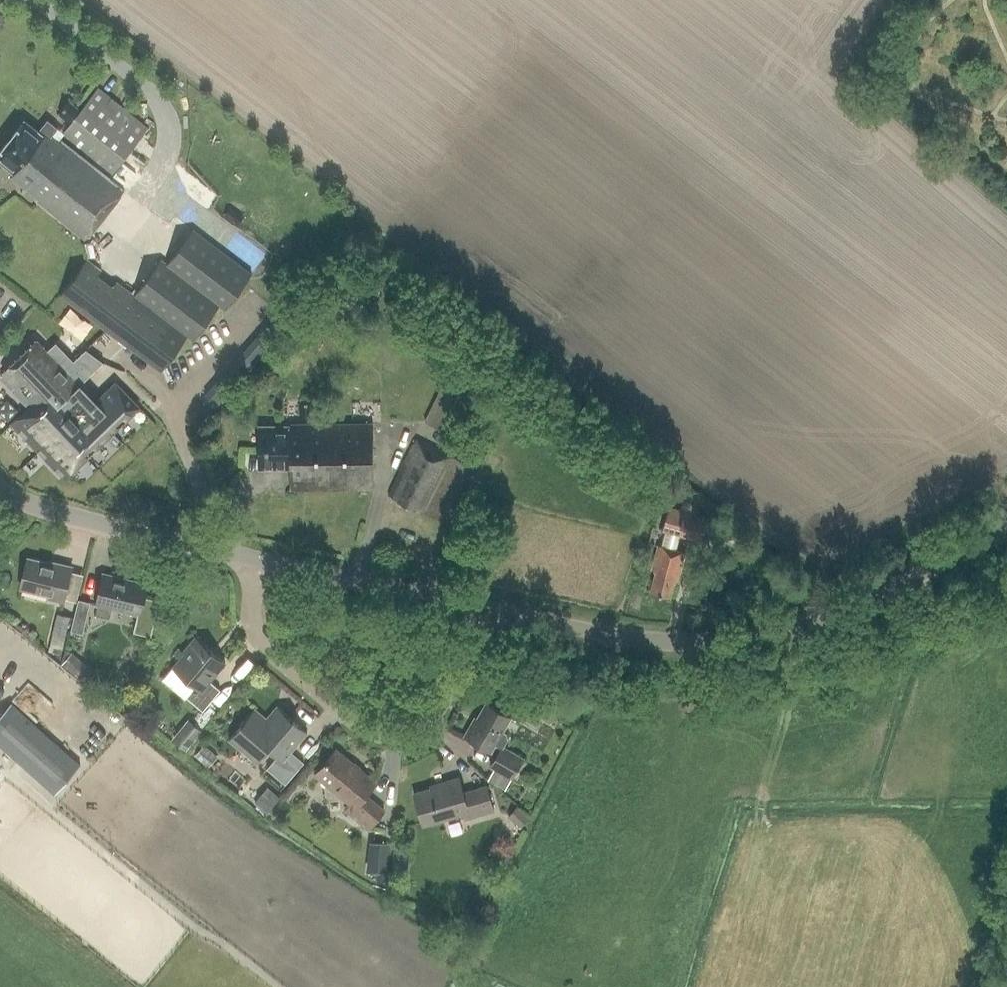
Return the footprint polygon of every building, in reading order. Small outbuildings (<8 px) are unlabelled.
[(113,172),(117,168),(148,128),(97,87),(79,110),(68,101),(57,115),(69,125),(63,132),(113,172)] [(53,126),(46,121),(37,132),(24,122),(0,152),(0,164),(13,174),(10,178),(40,201),(38,203),(86,240),(87,241),(126,190),(125,189),(124,190),(63,143),(63,144),(52,135),(57,129),(53,126)] [(216,307),(222,311),(248,276),(190,232),(163,267),(158,263),(133,297),(117,285),(115,287),(100,277),(103,273),(88,262),(60,300),(90,320),(159,371),(185,336),(191,340),(216,307)] [(277,316),(206,398),(218,408),(288,326),(277,316)] [(63,480),(138,407),(114,382),(91,405),(75,388),(79,385),(36,340),(2,373),(31,403),(10,426),(63,480)] [(456,438),(487,375),(455,359),(423,422),(456,438)] [(312,417),(312,403),(298,403),(298,417),(312,417)] [(289,426),(257,426),(257,469),(289,469),(289,491),(372,490),(372,423),(289,423),(289,426)] [(389,495),(425,513),(451,459),(415,441),(389,495)] [(694,502),(684,499),(681,509),(670,506),(663,531),(703,542),(709,517),(698,514),(700,509),(694,502)] [(676,583),(684,554),(656,547),(650,571),(655,572),(649,593),(669,597),(673,582),(676,583)] [(64,603),(73,567),(49,562),(49,563),(28,558),(21,588),(51,596),(50,599),(64,603)] [(145,597),(148,585),(104,575),(97,604),(98,604),(96,615),(110,619),(113,608),(138,614),(134,632),(152,636),(160,601),(145,597)] [(79,599),(71,632),(78,633),(83,634),(91,602),(79,599)] [(71,616),(59,613),(54,633),(66,636),(71,616)] [(196,687),(187,697),(203,711),(221,690),(210,681),(226,663),(196,638),(184,652),(185,653),(173,667),(196,687)] [(96,672),(73,652),(63,665),(86,684),(96,672)] [(11,703),(0,716),(0,745),(56,793),(81,764),(11,703)] [(506,732),(502,730),(509,717),(485,703),(472,725),(470,724),(463,736),(489,752),(495,755),(488,767),(511,780),(523,758),(503,747),(508,738),(506,732)] [(308,733),(278,707),(267,719),(255,710),(230,740),(257,763),(269,749),(278,757),(268,769),(286,784),(304,763),(291,752),(308,733)] [(203,730),(188,718),(178,731),(172,738),(186,750),(203,730)] [(218,756),(204,744),(195,754),(208,767),(218,756)] [(368,829),(383,810),(365,795),(375,782),(335,750),(314,775),(350,804),(345,811),(368,829)] [(464,819),(493,811),(485,786),(462,792),(458,777),(435,783),(436,786),(413,793),(422,826),(463,814),(464,819)] [(280,798),(268,788),(254,803),(267,814),(280,798)] [(528,818),(516,806),(507,817),(519,827),(528,818)] [(367,872),(388,874),(390,845),(370,843),(367,872)]
